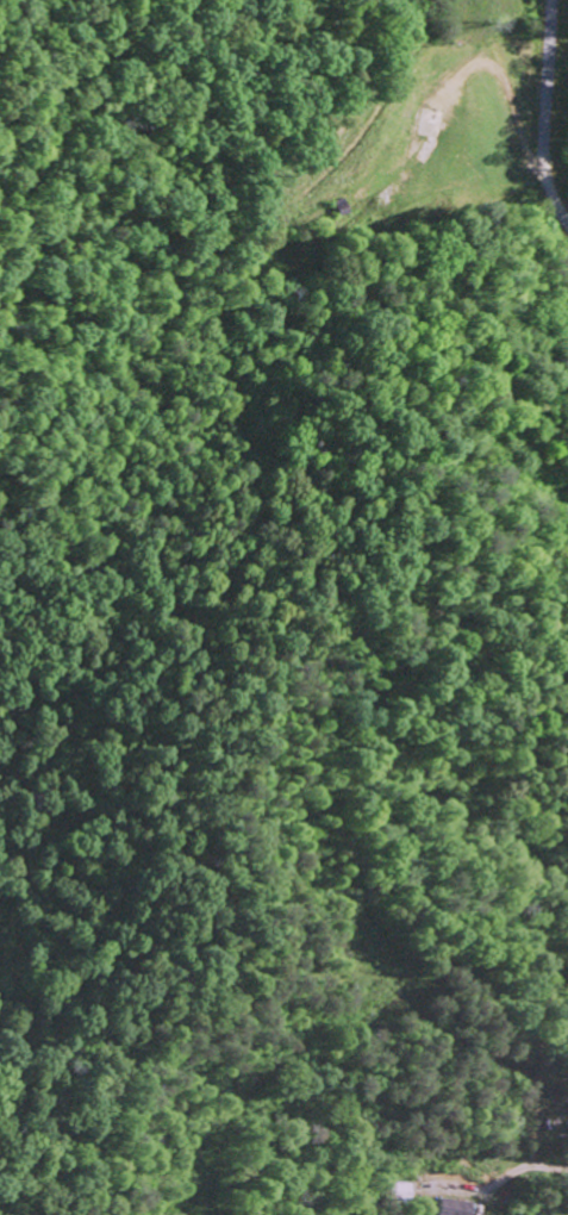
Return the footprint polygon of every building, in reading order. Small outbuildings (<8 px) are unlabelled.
[(469,1202),(441,1198),(438,1214),(467,1214),(469,1202)]
